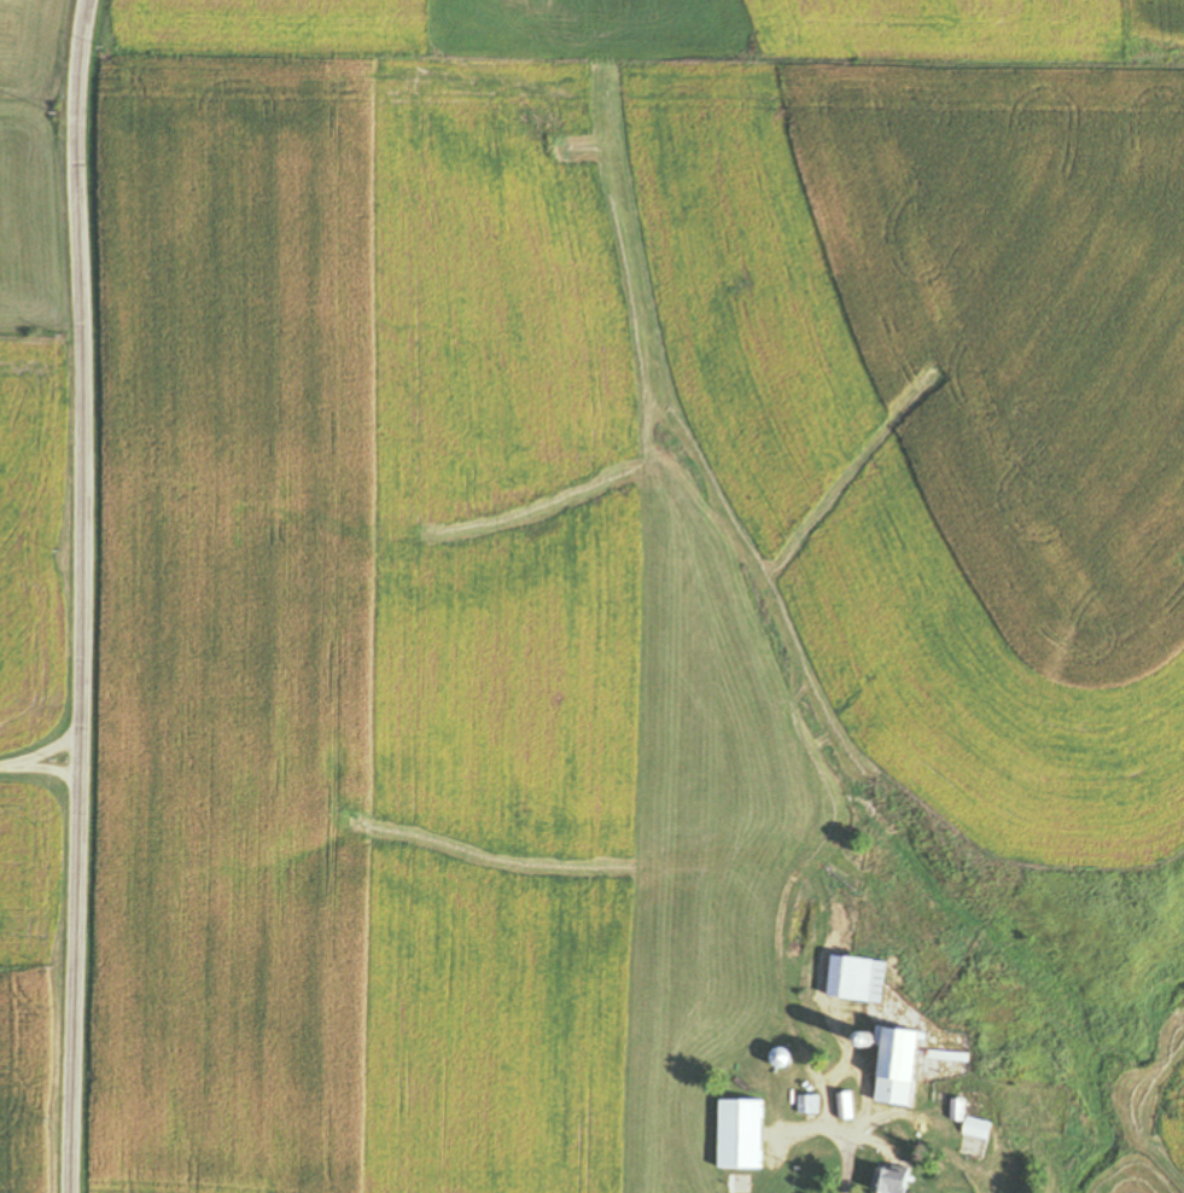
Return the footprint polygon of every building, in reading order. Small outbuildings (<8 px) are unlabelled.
[(884,1005),(890,962),(836,955),(831,998),(884,1005)] [(879,1103),(917,1107),(926,1032),(883,1027),(881,1047),(885,1048),(879,1103)] [(789,1051),(777,1050),(776,1067),(789,1068),(789,1051)] [(852,1119),(852,1093),(840,1093),(840,1119),(852,1119)] [(953,1122),(966,1122),(966,1140),(995,1140),(995,1122),(968,1121),(969,1101),(954,1100),(953,1122)] [(720,1170),(767,1170),(767,1101),(720,1101),(720,1170)] [(915,1171),(890,1171),(890,1192),(915,1192),(915,1171)]
